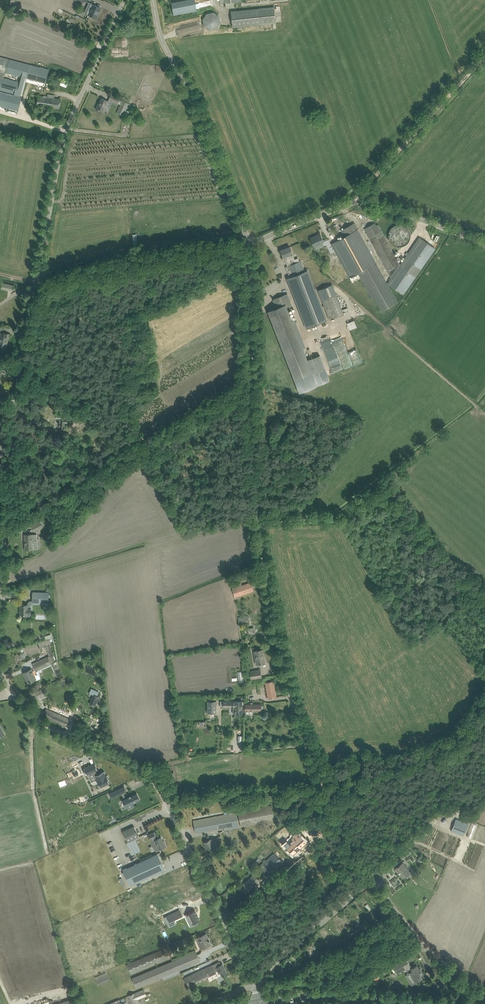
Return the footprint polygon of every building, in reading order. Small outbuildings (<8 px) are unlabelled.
[(179,14),(197,11),(195,0),(186,0),(172,3),(174,15),(179,14)] [(88,15),(92,16),(96,18),(98,14),(97,14),(100,7),(93,4),(88,15)] [(276,23),(274,7),(231,11),(233,27),(276,23)] [(220,16),(213,12),(206,14),(202,20),(204,27),(210,31),(217,29),(221,23),(220,16)] [(6,107),(6,111),(17,114),(27,78),(45,83),(46,82),(48,72),(49,69),(0,56),(0,71),(4,72),(21,77),(20,81),(0,76),(0,106),(6,107)] [(66,72),(57,68),(55,74),(64,77),(66,72)] [(118,104),(118,103),(119,100),(120,99),(111,95),(109,100),(118,104)] [(38,96),(37,105),(60,109),(61,99),(38,96)] [(108,101),(106,100),(102,98),(99,104),(98,104),(96,109),(100,111),(101,109),(102,110),(104,111),(104,112),(108,112),(109,108),(106,107),(108,101)] [(129,104),(122,100),(120,104),(116,112),(123,116),(126,110),(129,104)] [(359,230),(358,229),(354,223),(341,230),(344,236),(331,244),(336,252),(349,277),(357,272),(361,278),(372,299),(374,298),(381,311),(398,302),(376,262),(360,233),(359,230)] [(364,229),(367,233),(387,271),(391,278),(387,283),(403,294),(435,248),(419,237),(400,265),(399,264),(400,264),(378,225),(376,226),(375,223),(364,229)] [(323,242),(323,240),(321,235),(315,237),(311,238),(313,243),(314,246),(323,242)] [(281,251),(281,252),(281,253),(282,254),(284,257),(285,260),(287,260),(289,266),(288,266),(296,263),(293,254),(290,247),(281,250),(281,251)] [(290,277),(287,278),(307,328),(327,320),(307,270),(305,271),(301,261),(296,263),(288,266),(290,270),(287,271),(290,277)] [(13,285),(8,284),(3,283),(1,289),(12,291),(13,285)] [(332,284),(318,290),(329,319),(344,314),(332,284)] [(277,308),(268,312),(296,384),(299,392),(330,380),(327,372),(320,355),(307,360),(288,309),(293,307),(289,298),(287,293),(273,299),(277,308)] [(349,330),(356,327),(353,320),(346,323),(349,330)] [(4,333),(1,332),(0,335),(0,346),(7,347),(9,334),(4,333)] [(73,395),(65,394),(64,401),(72,403),(73,395)] [(68,414),(61,413),(56,413),(56,418),(60,418),(60,420),(59,420),(59,428),(64,428),(65,428),(65,424),(67,424),(67,420),(68,420),(68,417),(67,417),(68,414)] [(55,469),(51,464),(46,468),(51,474),(54,472),(53,471),(55,469)] [(78,516),(83,512),(84,511),(81,507),(78,509),(79,511),(74,515),(75,516),(77,515),(78,516)] [(40,521),(31,526),(35,532),(43,527),(40,521)] [(35,540),(32,540),(32,534),(29,534),(24,535),(25,535),(26,541),(25,541),(25,549),(30,549),(33,549),(35,549),(35,540)] [(235,597),(249,592),(254,591),(251,582),(232,588),(235,597)] [(32,602),(48,603),(49,592),(32,592),(32,602)] [(20,604),(20,608),(21,608),(21,615),(24,615),(23,617),(30,617),(30,614),(31,614),(31,609),(27,609),(28,605),(20,604)] [(238,617),(239,626),(249,624),(248,616),(238,617)] [(36,671),(51,664),(49,660),(55,658),(51,649),(51,643),(50,639),(43,641),(49,656),(32,664),(36,671)] [(257,664),(260,663),(265,663),(262,649),(254,651),(257,664)] [(31,681),(36,679),(31,669),(24,673),(25,672),(27,678),(26,678),(28,682),(30,681),(30,682),(31,681)] [(251,680),(262,678),(261,669),(250,671),(251,680)] [(268,699),(271,698),(276,697),(274,681),(269,682),(266,682),(268,699)] [(35,698),(46,693),(43,688),(32,693),(35,698)] [(94,695),(90,703),(95,706),(100,697),(97,695),(99,692),(92,688),(89,693),(94,695)] [(208,701),(208,713),(216,713),(216,701),(208,701)] [(243,709),(243,701),(232,701),(232,705),(233,705),(233,713),(236,713),(236,714),(242,714),(242,709),(243,709)] [(61,724),(66,726),(69,719),(47,709),(43,716),(52,720),(61,724)] [(95,763),(84,768),(87,775),(88,774),(92,782),(97,779),(100,787),(110,783),(106,775),(104,771),(99,773),(97,770),(98,769),(95,763)] [(125,783),(128,788),(140,784),(137,778),(125,783)] [(124,786),(109,793),(110,793),(112,798),(122,794),(123,793),(127,791),(124,786)] [(124,799),(123,799),(124,800),(127,808),(133,805),(132,803),(140,800),(136,793),(131,795),(129,796),(126,798),(124,799)] [(241,826),(274,820),(272,805),(238,812),(241,826)] [(194,820),(196,832),(238,824),(236,812),(194,820)] [(456,819),(451,831),(464,836),(468,824),(456,819)] [(468,836),(473,838),(477,824),(472,823),(468,836)] [(479,840),(483,827),(479,826),(474,839),(479,840)] [(130,827),(123,831),(128,842),(139,837),(134,827),(131,828),(130,827)] [(293,836),(284,844),(293,855),(297,851),(296,850),(299,847),(300,848),(307,842),(298,831),(292,835),(293,836)] [(148,835),(155,851),(159,849),(166,846),(165,842),(164,843),(161,837),(156,839),(155,837),(156,836),(154,832),(148,835)] [(206,847),(208,851),(215,847),(211,839),(204,842),(207,847),(206,847)] [(277,851),(259,867),(268,877),(286,861),(277,851)] [(123,870),(130,885),(165,869),(158,854),(123,870)] [(395,868),(403,877),(410,872),(402,863),(395,868)] [(240,887),(245,893),(260,880),(254,874),(240,887)] [(179,910),(167,916),(170,922),(183,916),(179,910)] [(195,910),(187,914),(188,914),(188,915),(190,919),(188,920),(191,927),(198,924),(197,924),(196,921),(200,920),(195,910)] [(202,936),(197,938),(201,949),(206,947),(211,945),(209,941),(210,941),(209,940),(208,938),(206,934),(202,936)] [(130,974),(168,958),(164,948),(126,964),(130,974)] [(200,961),(196,951),(133,978),(137,987),(200,961)] [(406,958),(392,965),(393,966),(395,971),(397,974),(410,966),(406,958)] [(212,965),(185,978),(189,986),(210,976),(210,975),(218,971),(219,973),(220,973),(222,976),(227,973),(223,964),(214,968),(212,965)] [(420,971),(417,965),(411,968),(413,971),(410,973),(415,983),(421,979),(420,976),(423,974),(421,970),(420,971)] [(106,972),(95,977),(99,986),(109,981),(106,972)] [(136,992),(138,999),(147,995),(144,989),(136,992)] [(132,1003),(136,1003),(140,1002),(138,999),(136,992),(128,995),(132,1003)]
